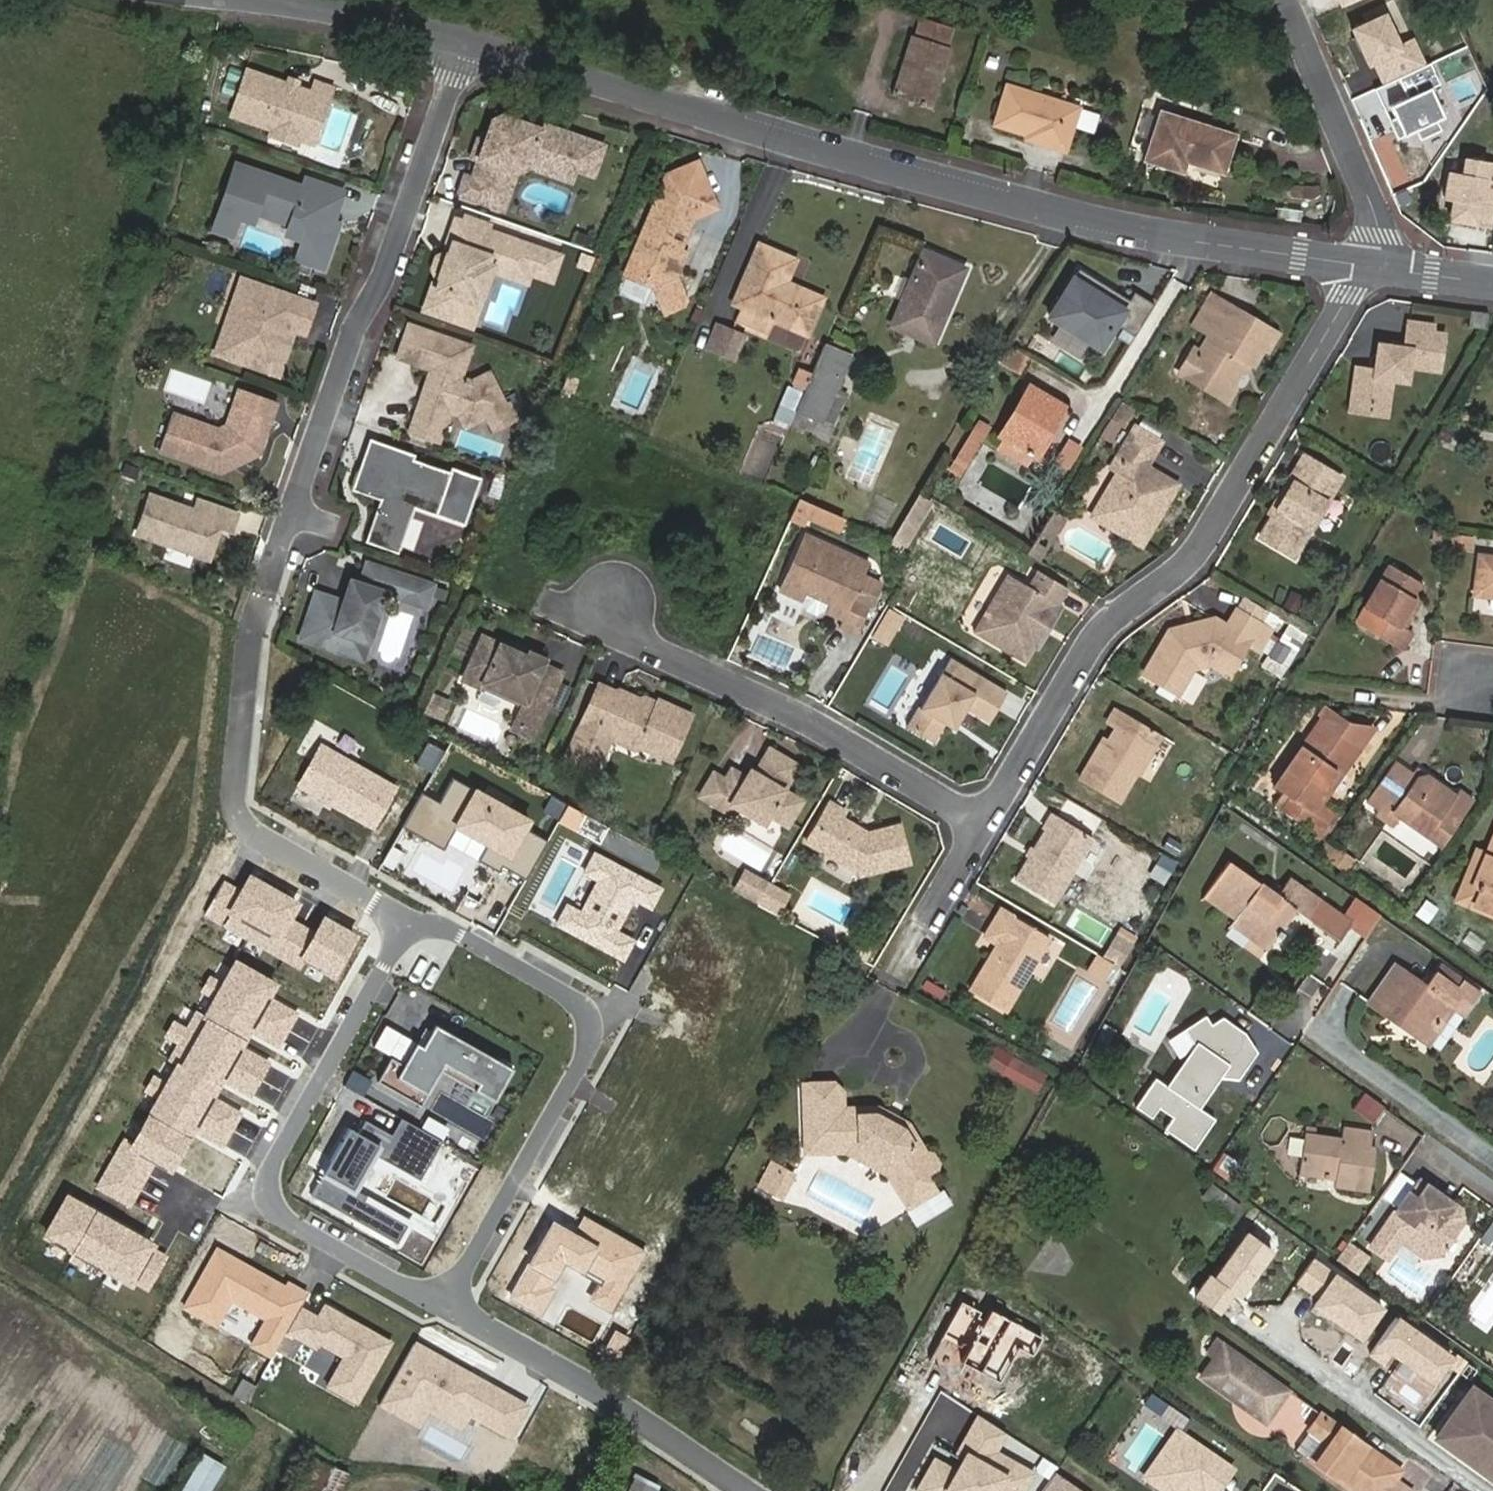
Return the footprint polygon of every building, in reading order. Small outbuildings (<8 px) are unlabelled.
[(1382,11),(1346,28),(1364,67),(1370,64),(1379,84),(1426,62),(1413,37),(1397,44),(1382,11)] [(915,36),(911,35),(893,94),(933,107),(950,47),(948,46),(952,31),(920,20),(915,36)] [(997,70),(1000,58),(990,54),(987,65),(997,70)] [(1437,84),(1426,62),(1379,84),(1371,88),(1396,139),(1441,118),(1427,89),(1437,84)] [(283,85),(243,72),(228,117),(269,131),(271,139),(281,142),(289,137),(309,144),(328,89),(311,84),(308,93),(293,88),(283,85)] [(285,80),(283,85),(293,88),(295,82),(285,80)] [(1076,129),(1082,110),(1011,89),(999,125),(1039,138),(1038,143),(1070,152),(1076,129)] [(1103,116),(1082,110),(1076,129),(1098,135),(1103,116)] [(484,118),(456,193),(486,204),(506,152),(522,159),(524,153),(601,182),(613,152),(534,123),(532,128),(494,113),(484,118)] [(1221,173),(1232,139),(1160,114),(1144,160),(1181,171),(1184,161),(1221,173)] [(601,182),(524,153),(522,159),(506,152),(486,204),(493,207),(508,170),(519,166),(597,195),(601,182)] [(654,201),(637,239),(641,240),(634,256),(630,254),(620,275),(649,288),(659,319),(677,312),(681,303),(672,280),(678,265),(670,261),(675,251),(690,217),(713,208),(695,161),(666,172),(660,186),(661,186),(655,201),(654,201)] [(225,187),(210,229),(228,235),(234,219),(242,221),(251,217),(254,207),(287,219),(284,228),(289,238),(303,243),(297,259),(319,267),(332,232),(320,228),(323,221),(328,223),(339,193),(302,179),(298,188),(247,170),(239,192),(225,187)] [(284,228),(287,219),(254,207),(251,217),(284,228)] [(423,281),(414,305),(444,317),(452,294),(461,298),(474,263),(480,265),(482,260),(501,268),(502,263),(519,269),(540,277),(548,254),(477,228),(479,223),(457,215),(455,219),(447,216),(438,240),(444,243),(440,254),(433,273),(429,284),(423,281)] [(332,232),(334,225),(328,223),(323,221),(320,228),(332,232)] [(591,236),(578,231),(574,241),(587,246),(591,236)] [(641,240),(637,239),(630,254),(634,256),(641,240)] [(735,302),(739,303),(774,318),(807,332),(822,299),(783,282),(792,260),(759,245),(735,302)] [(683,255),(675,251),(670,261),(678,265),(683,255)] [(433,273),(440,254),(434,252),(429,254),(424,265),(427,270),(433,273)] [(891,328),(933,346),(965,269),(923,252),(891,328)] [(516,278),(519,269),(502,263),(501,268),(482,260),(480,265),(516,278)] [(459,322),(480,265),(474,263),(461,298),(452,294),(444,317),(459,322)] [(1103,347),(1118,323),(1137,334),(1157,303),(1134,289),(1127,300),(1111,290),(1094,279),(1096,276),(1079,265),(1049,313),(1061,321),(1090,339),(1103,347)] [(1113,287),(1096,276),(1094,279),(1111,290),(1113,287)] [(313,306),(238,281),(221,330),(231,333),(222,360),(270,376),(286,331),(291,333),(302,337),(313,306)] [(1244,362),(1255,369),(1265,351),(1269,354),(1279,336),(1214,298),(1196,326),(1214,337),(1203,354),(1206,360),(1194,381),(1227,401),(1243,375),(1239,370),(1244,362)] [(774,318),(739,303),(733,320),(767,335),(774,318)] [(1488,313),(1470,311),(1468,325),(1487,328),(1488,313)] [(1389,344),(1377,355),(1375,370),(1357,369),(1351,411),(1371,414),(1373,399),(1390,401),(1393,378),(1398,379),(1412,369),(1412,365),(1441,368),(1445,334),(1434,332),(1434,323),(1408,320),(1405,345),(1389,344)] [(1080,355),(1090,339),(1061,321),(1051,337),(1080,355)] [(731,329),(715,322),(706,346),(721,352),(731,329)] [(469,349),(407,327),(396,360),(429,371),(436,384),(427,408),(418,405),(408,433),(436,443),(446,413),(458,417),(463,428),(485,418),(503,409),(487,375),(469,384),(458,380),(469,349)] [(231,333),(221,330),(212,357),(222,360),(231,333)] [(275,378),(291,333),(286,331),(270,376),(275,378)] [(1378,349),(1377,355),(1389,344),(1384,343),(1379,343),(1378,349)] [(1019,371),(1029,355),(1012,345),(1002,360),(1019,371)] [(804,391),(791,423),(827,439),(844,397),(834,392),(849,356),(824,346),(804,391)] [(1184,375),(1194,381),(1206,360),(1203,354),(1198,351),(1184,375)] [(1251,376),(1255,369),(1244,362),(1239,370),(1243,375),(1227,401),(1235,405),(1244,389),(1242,386),(1249,374),(1251,376)] [(1412,375),(1412,369),(1398,379),(1405,379),(1411,380),(1412,375)] [(427,408),(436,384),(429,371),(418,405),(427,408)] [(568,374),(562,388),(572,392),(577,378),(568,374)] [(773,418),(790,425),(791,423),(804,391),(788,384),(773,418)] [(1033,458),(1035,459),(1064,410),(1029,390),(1001,438),(1003,439),(997,450),(1027,467),(1033,458)] [(257,458),(274,406),(238,393),(226,431),(217,435),(171,419),(158,456),(220,476),(227,473),(227,463),(241,456),(250,461),(257,458)] [(1388,416),(1390,401),(1373,399),(1371,414),(1388,416)] [(1129,422),(1137,409),(1122,400),(1113,414),(1129,422)] [(510,422),(503,409),(485,418),(491,431),(510,422)] [(991,426),(979,419),(949,468),(960,475),(991,426)] [(752,429),(750,472),(773,473),(776,430),(752,429)] [(1119,473),(1097,511),(1111,519),(1114,530),(1142,546),(1156,521),(1152,519),(1156,511),(1160,514),(1177,487),(1146,469),(1160,444),(1135,429),(1118,457),(1120,463),(1123,465),(1119,473)] [(1069,467),(1080,443),(1066,437),(1055,461),(1069,467)] [(370,441),(359,473),(368,476),(379,444),(370,441)] [(372,499),(357,541),(381,550),(400,494),(410,498),(432,505),(443,472),(410,460),(408,465),(405,463),(408,455),(379,444),(368,476),(359,473),(351,470),(344,489),(372,499)] [(227,473),(250,461),(241,456),(227,463),(227,473)] [(1111,469),(1119,473),(1123,465),(1120,463),(1118,457),(1111,469)] [(1303,457),(1276,500),(1281,503),(1273,516),(1261,536),(1294,556),(1340,479),(1303,457)] [(461,515),(474,478),(445,468),(443,472),(432,505),(461,515)] [(999,469),(988,488),(1017,505),(1028,487),(999,469)] [(933,496),(920,488),(907,509),(920,517),(933,496)] [(390,553),(410,498),(400,494),(381,550),(390,553)] [(811,504),(799,500),(790,519),(803,524),(806,516),(835,527),(839,516),(811,504)] [(1281,503),(1276,500),(1268,513),(1273,516),(1281,503)] [(149,503),(137,541),(208,564),(215,543),(210,541),(213,530),(219,532),(230,535),(235,520),(197,508),(194,517),(149,503)] [(1040,559),(1064,515),(1050,508),(1027,552),(1040,559)] [(905,546),(920,517),(907,509),(890,537),(905,546)] [(1111,519),(1097,511),(1093,518),(1114,530),(1111,519)] [(1156,521),(1160,514),(1156,511),(1152,519),(1156,521)] [(215,543),(219,532),(213,530),(210,541),(215,543)] [(1444,544),(1445,532),(1433,531),(1432,544),(1444,544)] [(1472,550),(1474,534),(1449,531),(1447,548),(1472,550)] [(869,564),(807,536),(781,594),(804,604),(808,596),(827,604),(823,613),(841,621),(838,628),(856,636),(880,585),(864,577),(869,564)] [(1481,556),(1476,593),(1492,595),(1492,558),(1481,556)] [(1388,566),(1363,607),(1375,614),(1367,627),(1398,645),(1406,633),(1399,628),(1410,609),(1406,605),(1418,585),(1388,566)] [(430,590),(366,568),(362,579),(366,581),(363,591),(359,590),(349,586),(342,607),(314,598),(299,644),(335,655),(341,639),(354,643),(360,626),(376,618),(382,598),(423,612),(430,590)] [(1048,621),(1053,624),(1062,608),(1059,606),(1066,592),(1035,573),(1026,590),(1006,578),(972,634),(1022,663),(1033,647),(1048,621)] [(1296,613),(1305,599),(1290,590),(1282,605),(1296,613)] [(1168,667),(1184,677),(1192,665),(1206,662),(1208,658),(1228,670),(1248,638),(1259,645),(1269,627),(1235,607),(1226,622),(1212,614),(1192,620),(1194,624),(1187,627),(1185,623),(1172,628),(1146,669),(1161,678),(1168,667)] [(1375,614),(1363,607),(1355,620),(1367,627),(1375,614)] [(361,664),(376,618),(360,626),(354,643),(341,639),(335,655),(361,664)] [(1038,650),(1053,624),(1048,621),(1033,647),(1038,650)] [(882,638),(889,627),(881,622),(874,633),(882,638)] [(544,657),(529,650),(526,655),(516,651),(515,643),(507,639),(500,644),(485,636),(464,679),(483,688),(488,680),(526,698),(522,707),(517,718),(537,728),(563,674),(542,664),(544,657)] [(1288,646),(1277,640),(1269,655),(1279,661),(1288,646)] [(526,655),(529,650),(515,643),(516,651),(526,655)] [(994,706),(998,708),(1006,693),(952,662),(921,713),(918,711),(907,728),(928,741),(940,724),(945,727),(954,733),(968,710),(984,721),(994,706)] [(1178,688),(1184,677),(1168,667),(1161,678),(1178,688)] [(483,688),(522,707),(526,698),(488,680),(483,688)] [(656,705),(643,699),(620,689),(618,693),(600,685),(582,725),(567,758),(595,771),(611,738),(627,729),(643,736),(645,746),(672,758),(692,714),(659,699),(658,701),(656,705)] [(443,723),(450,703),(433,695),(426,714),(443,723)] [(646,695),(643,699),(656,705),(658,701),(646,695)] [(1103,720),(1111,725),(1120,710),(1111,705),(1103,720)] [(989,723),(998,708),(994,706),(984,721),(989,723)] [(1115,728),(1107,740),(1102,748),(1098,746),(1080,778),(1114,798),(1131,770),(1137,773),(1160,734),(1120,710),(1111,725),(1115,728)] [(532,737),(537,728),(517,718),(512,727),(532,737)] [(1323,802),(1331,790),(1325,785),(1339,765),(1344,770),(1361,747),(1320,718),(1273,784),(1291,796),(1282,808),(1319,834),(1335,810),(1323,802)] [(1342,721),(1320,718),(1361,747),(1375,725),(1342,721)] [(933,745),(945,727),(940,724),(928,741),(933,745)] [(637,750),(645,746),(643,736),(627,729),(611,738),(637,750)] [(1102,748),(1107,740),(1103,738),(1098,746),(1102,748)] [(398,786),(318,744),(295,788),(375,829),(398,786)] [(725,778),(711,803),(734,816),(738,808),(767,824),(773,813),(792,824),(805,800),(787,790),(802,764),(771,747),(756,773),(758,775),(754,782),(746,777),(731,769),(725,778)] [(1382,803),(1378,807),(1375,812),(1392,824),(1401,812),(1441,843),(1472,800),(1458,789),(1454,795),(1421,771),(1418,776),(1410,771),(1397,761),(1372,795),(1382,803)] [(1325,785),(1331,790),(1339,779),(1344,770),(1339,765),(1325,785)] [(1414,766),(1410,771),(1418,776),(1421,771),(1414,766)] [(750,770),(746,777),(754,782),(758,775),(756,773),(750,770)] [(700,796),(711,803),(725,778),(715,772),(700,796)] [(533,821),(451,776),(437,803),(421,794),(404,826),(444,847),(447,841),(528,885),(552,842),(528,829),(533,821)] [(1369,800),(1378,807),(1382,803),(1372,795),(1369,800)] [(835,802),(831,809),(846,818),(851,810),(835,802)] [(828,852),(851,866),(864,872),(911,862),(903,825),(871,833),(864,834),(859,832),(858,824),(846,818),(831,809),(811,842),(828,852)] [(1042,827),(1047,829),(1054,816),(1050,813),(1042,827)] [(1035,850),(1030,857),(1018,880),(1053,901),(1090,837),(1054,816),(1047,829),(1035,850)] [(871,833),(858,824),(859,832),(864,834),(871,833)] [(765,865),(770,846),(729,836),(724,854),(765,865)] [(1344,872),(1354,859),(1329,839),(1319,852),(1344,872)] [(1477,904),(1492,910),(1492,842),(1489,853),(1477,883),(1483,886),(1477,904)] [(1461,898),(1477,904),(1483,886),(1477,883),(1489,853),(1479,849),(1465,887),(1461,898)] [(844,879),(851,866),(828,852),(821,865),(844,879)] [(1165,883),(1177,863),(1161,854),(1150,874),(1165,883)] [(660,889),(593,855),(583,875),(593,880),(579,907),(569,902),(556,926),(623,961),(636,937),(622,930),(635,904),(649,911),(660,889)] [(1234,917),(1273,943),(1277,937),(1280,938),(1283,933),(1281,931),(1297,910),(1308,917),(1320,900),(1289,879),(1277,896),(1227,861),(1203,897),(1234,917)] [(323,916),(314,930),(293,918),(302,902),(248,870),(239,886),(224,878),(203,914),(299,969),(305,960),(333,976),(357,935),(323,916)] [(743,875),(733,891),(757,904),(766,889),(743,875)] [(783,899),(766,889),(757,904),(775,913),(783,899)] [(1427,901),(1418,913),(1429,920),(1438,909),(1427,901)] [(1003,937),(999,943),(973,988),(1009,1008),(1051,937),(1004,909),(993,927),(1001,932),(1003,937)] [(1267,951),(1273,943),(1234,917),(1229,926),(1267,951)] [(988,937),(999,943),(1003,937),(1001,932),(993,927),(988,937)] [(1119,927),(1104,954),(1119,963),(1135,936),(1119,927)] [(1116,964),(1101,955),(1092,970),(1107,978),(1116,964)] [(233,958),(200,1016),(205,1018),(243,1040),(245,1042),(251,1032),(271,997),(279,985),(233,958)] [(1463,993),(1435,973),(1425,986),(1394,964),(1367,1002),(1426,1045),(1463,993)] [(298,1013),(271,997),(251,1032),(278,1048),(298,1013)] [(219,1086),(217,1085),(243,1040),(205,1018),(179,1064),(175,1062),(132,1141),(125,1137),(98,1186),(130,1204),(154,1162),(172,1172),(219,1086)] [(514,1070),(434,1024),(410,1067),(390,1056),(374,1083),(420,1110),(442,1071),(496,1102),(514,1070)] [(271,1062),(243,1047),(225,1081),(252,1096),(271,1062)] [(1045,1074),(1012,1056),(1003,1073),(1036,1091),(1045,1074)] [(893,1169),(918,1209),(941,1196),(932,1180),(936,1177),(939,1165),(936,1158),(927,1155),(913,1129),(878,1109),(850,1111),(849,1094),(839,1085),(808,1087),(809,1123),(825,1123),(826,1139),(843,1139),(843,1150),(858,1151),(893,1169)] [(242,1112),(216,1098),(196,1137),(222,1151),(242,1112)] [(1187,1102),(1166,1132),(1196,1154),(1217,1122),(1187,1102)] [(442,1141),(401,1118),(392,1135),(365,1120),(358,1132),(349,1127),(322,1174),(353,1192),(375,1155),(379,1157),(379,1158),(420,1180),(442,1141)] [(909,1214),(918,1209),(893,1169),(858,1151),(843,1150),(843,1139),(826,1139),(825,1123),(809,1123),(810,1158),(849,1158),(889,1179),(909,1214)] [(1373,1131),(1344,1127),(1341,1138),(1305,1133),(1300,1173),(1335,1178),(1334,1186),(1369,1191),(1376,1146),(1371,1145),(1373,1131)] [(765,1192),(779,1165),(768,1159),(754,1187),(765,1192)] [(793,1172),(779,1165),(765,1192),(780,1199),(793,1172)] [(1415,1179),(1365,1248),(1386,1262),(1399,1243),(1422,1260),(1439,1254),(1463,1222),(1458,1208),(1415,1179)] [(156,1242),(65,1191),(40,1235),(131,1285),(134,1281),(148,1289),(167,1255),(153,1247),(156,1242)] [(582,1215),(574,1231),(550,1218),(506,1298),(539,1316),(566,1266),(599,1284),(589,1302),(611,1314),(647,1250),(582,1215)] [(1356,1275),(1369,1256),(1348,1241),(1335,1260),(1356,1275)] [(213,1245),(179,1308),(215,1328),(230,1301),(263,1319),(249,1345),(272,1358),(286,1334),(300,1307),(306,1295),(213,1245)] [(316,1316),(300,1307),(286,1334),(335,1361),(321,1388),(358,1408),(394,1341),(323,1303),(316,1316)] [(962,1324),(949,1348),(964,1356),(977,1333),(962,1324)] [(1220,1355),(1205,1376),(1269,1421),(1292,1390),(1220,1338),(1212,1349),(1220,1355)] [(532,1403),(415,1340),(379,1406),(421,1429),(430,1413),(462,1430),(469,1417),(511,1441),(532,1403)] [(1472,1386),(1457,1407),(1461,1410),(1440,1441),(1476,1467),(1480,1462),(1492,1471),(1492,1401),(1472,1386)] [(1158,1410),(1164,1400),(1149,1389),(1143,1400),(1158,1410)] [(1310,1435),(1325,1445),(1337,1428),(1322,1417),(1310,1435)] [(1135,1474),(1163,1433),(1144,1420),(1116,1462),(1135,1474)] [(1175,1425),(1156,1451),(1168,1460),(1154,1479),(1171,1490),(1199,1490),(1201,1487),(1208,1490),(1212,1490),(1230,1463),(1175,1425)] [(1337,1490),(1339,1490),(1405,1490),(1395,1484),(1403,1473),(1337,1428),(1325,1445),(1308,1470),(1328,1484),(1331,1481),(1339,1487),(1337,1490)] [(348,1474),(311,1456),(294,1490),(339,1490),(348,1474)] [(1054,1473),(1042,1490),(1079,1490),(1054,1473)] [(654,1488),(634,1479),(628,1490),(653,1490),(654,1488)] [(1328,1484),(1337,1490),(1339,1487),(1331,1481),(1328,1484)]
